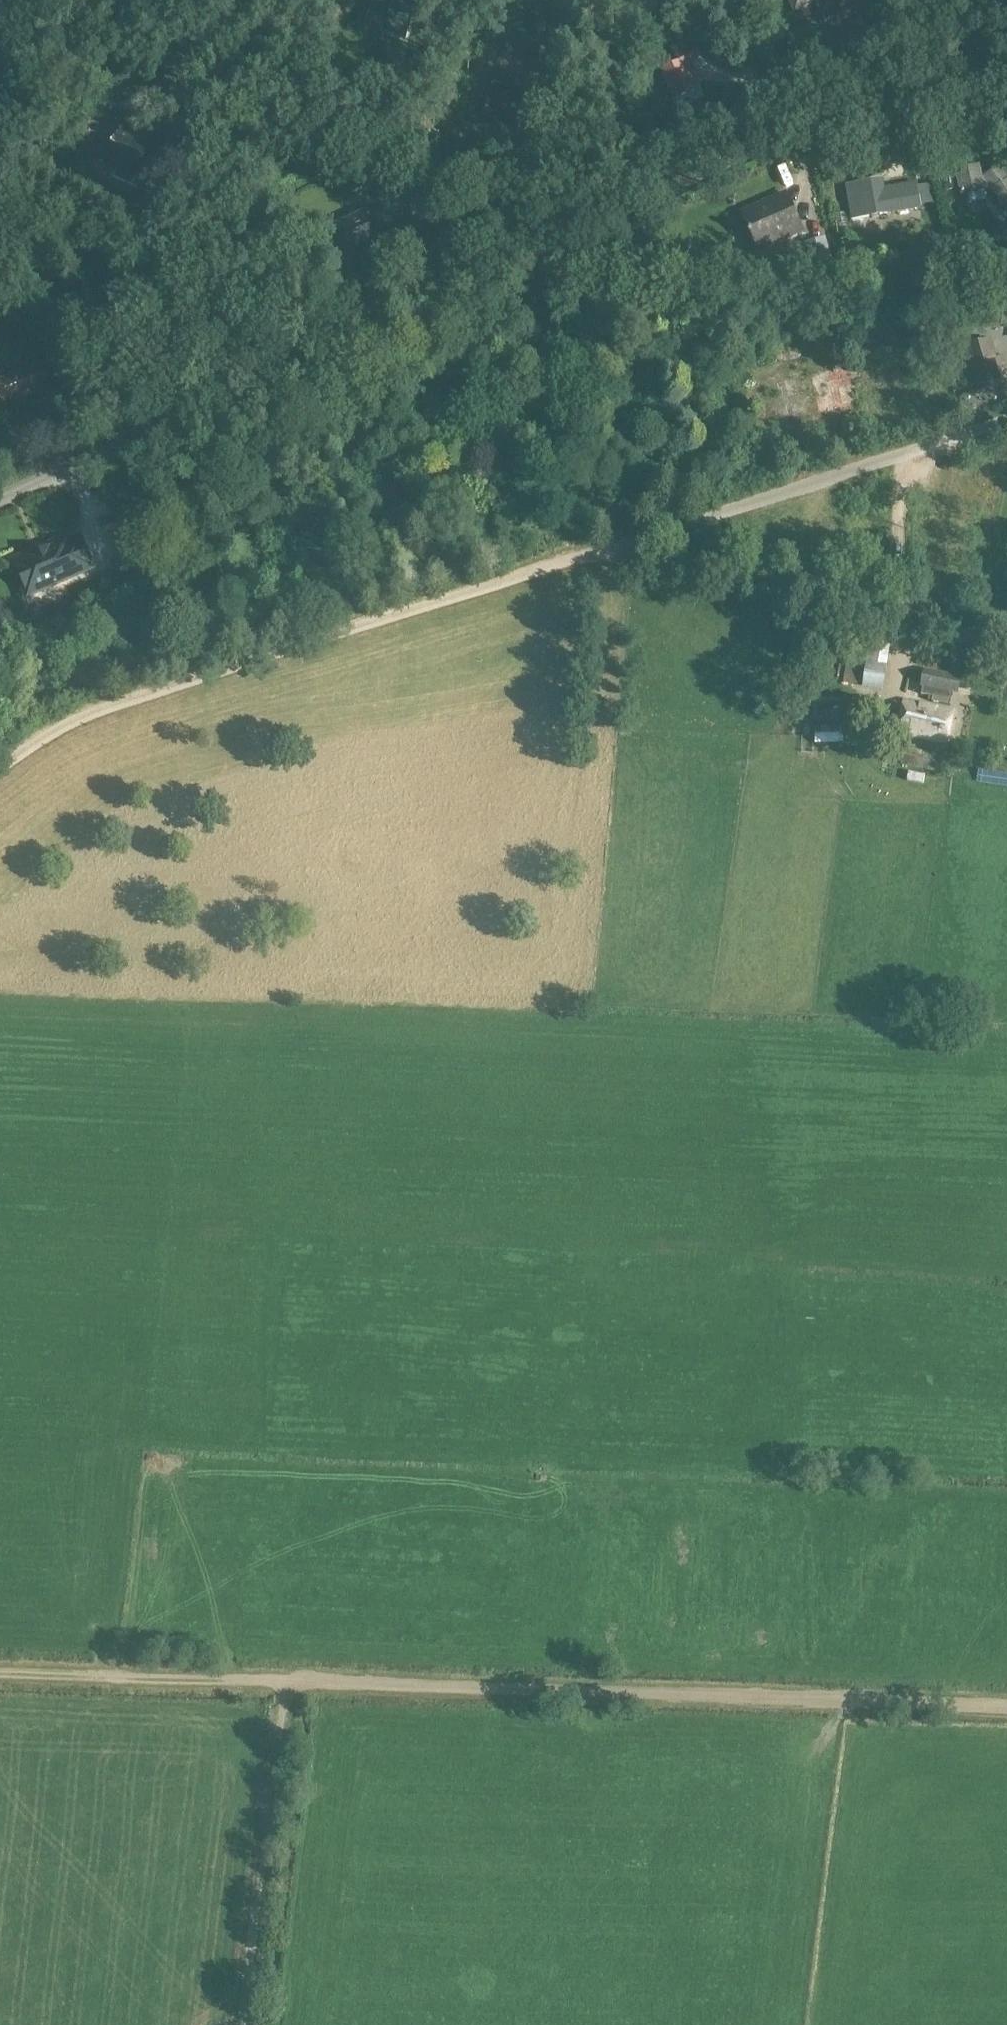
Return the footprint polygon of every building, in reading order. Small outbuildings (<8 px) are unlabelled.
[(377,0),(375,0),(368,22),(389,29),(388,33),(406,39),(415,12),(377,0)] [(834,18),(837,22),(867,7),(863,0),(789,0),(795,12),(816,2),(825,22),(834,18)] [(680,63),(662,70),(665,79),(667,78),(676,99),(695,92),(691,83),(698,80),(690,62),(701,58),(697,48),(694,49),(692,43),(675,49),(680,63)] [(494,77),(492,86),(504,88),(505,78),(494,77)] [(107,160),(118,164),(113,176),(141,188),(141,187),(153,192),(163,169),(152,164),(155,157),(130,146),(133,138),(120,132),(115,142),(109,140),(104,150),(110,153),(107,160)] [(985,176),(1006,210),(1006,178),(1000,167),(985,176)] [(963,194),(983,190),(978,168),(959,172),(963,194)] [(882,179),(846,186),(852,220),(921,208),(917,185),(884,191),(882,179)] [(944,204),(954,203),(953,193),(943,195),(944,204)] [(793,208),(787,195),(743,214),(759,251),(803,231),(796,216),(798,210),(793,208)] [(330,234),(341,258),(377,241),(366,217),(330,234)] [(947,337),(951,352),(965,349),(970,347),(966,332),(947,337)] [(965,349),(977,392),(1003,384),(1000,374),(1006,372),(1006,364),(1006,359),(997,361),(991,341),(970,347),(965,349)] [(70,540),(67,535),(8,561),(27,602),(98,570),(82,534),(70,540)] [(892,640),(864,635),(859,663),(867,664),(863,688),(883,692),(892,640)] [(924,670),(920,688),(958,696),(962,677),(924,670)] [(813,725),(868,723),(867,697),(812,699),(813,725)] [(903,701),(896,733),(946,745),(954,713),(903,701)] [(815,745),(844,744),(843,726),(814,727),(815,745)] [(901,765),(941,774),(945,757),(905,748),(901,765)] [(982,768),(981,781),(1006,784),(1006,770),(982,768)] [(904,782),(922,782),(922,770),(904,770),(904,782)]
